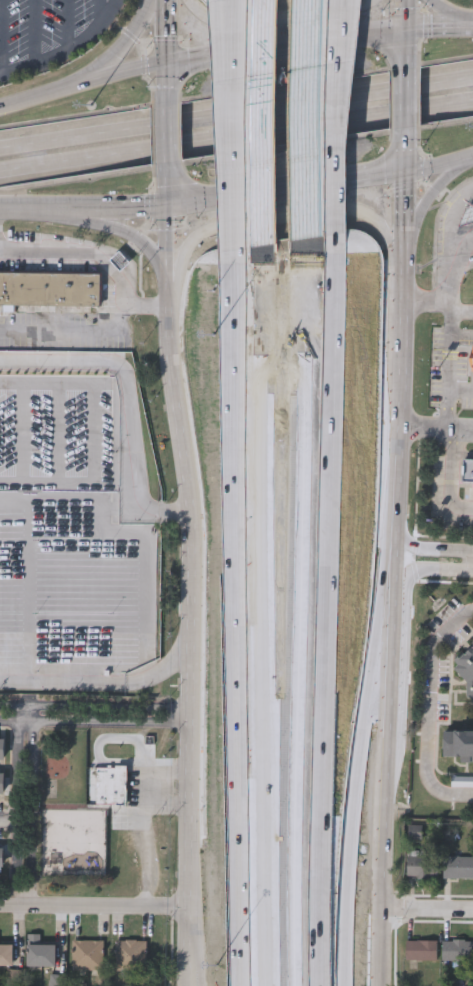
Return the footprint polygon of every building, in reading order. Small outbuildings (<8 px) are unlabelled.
[(101,308),(0,307),(0,274),(101,275),(101,308)] [(463,460),(472,460),(472,483),(462,483),(463,460)] [(448,668),(472,645),(472,695),(448,668)] [(441,732),(472,732),(472,760),(441,760),(441,732)] [(404,878),(404,854),(436,854),(436,878),(404,878)] [(472,856),(472,878),(441,878),(441,856),(472,856)] [(58,968),(28,968),(29,936),(40,936),(40,946),(58,946),(58,968)] [(403,960),(403,940),(434,940),(434,960),(403,960)] [(470,940),(470,960),(441,961),(440,940),(470,940)] [(73,971),(73,942),(103,942),(103,971),(73,971)] [(145,942),(145,971),(115,971),(115,942),(145,942)] [(15,967),(0,967),(0,946),(15,946),(15,967)]
